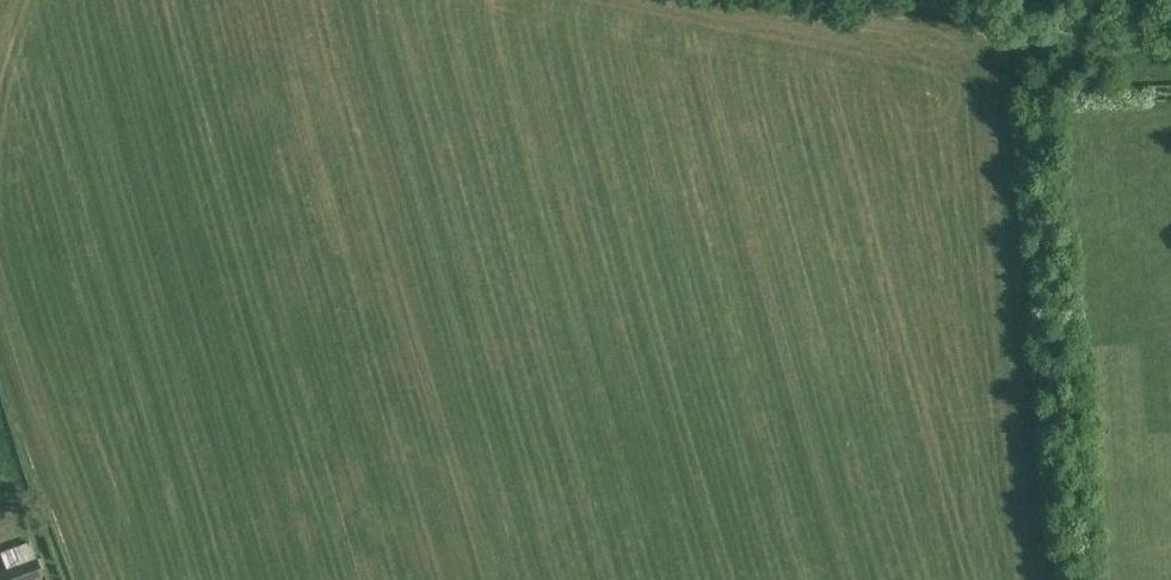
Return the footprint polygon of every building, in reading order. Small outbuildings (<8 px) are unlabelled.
[(0,572),(0,579),(34,579),(44,576),(36,558),(0,572)]
